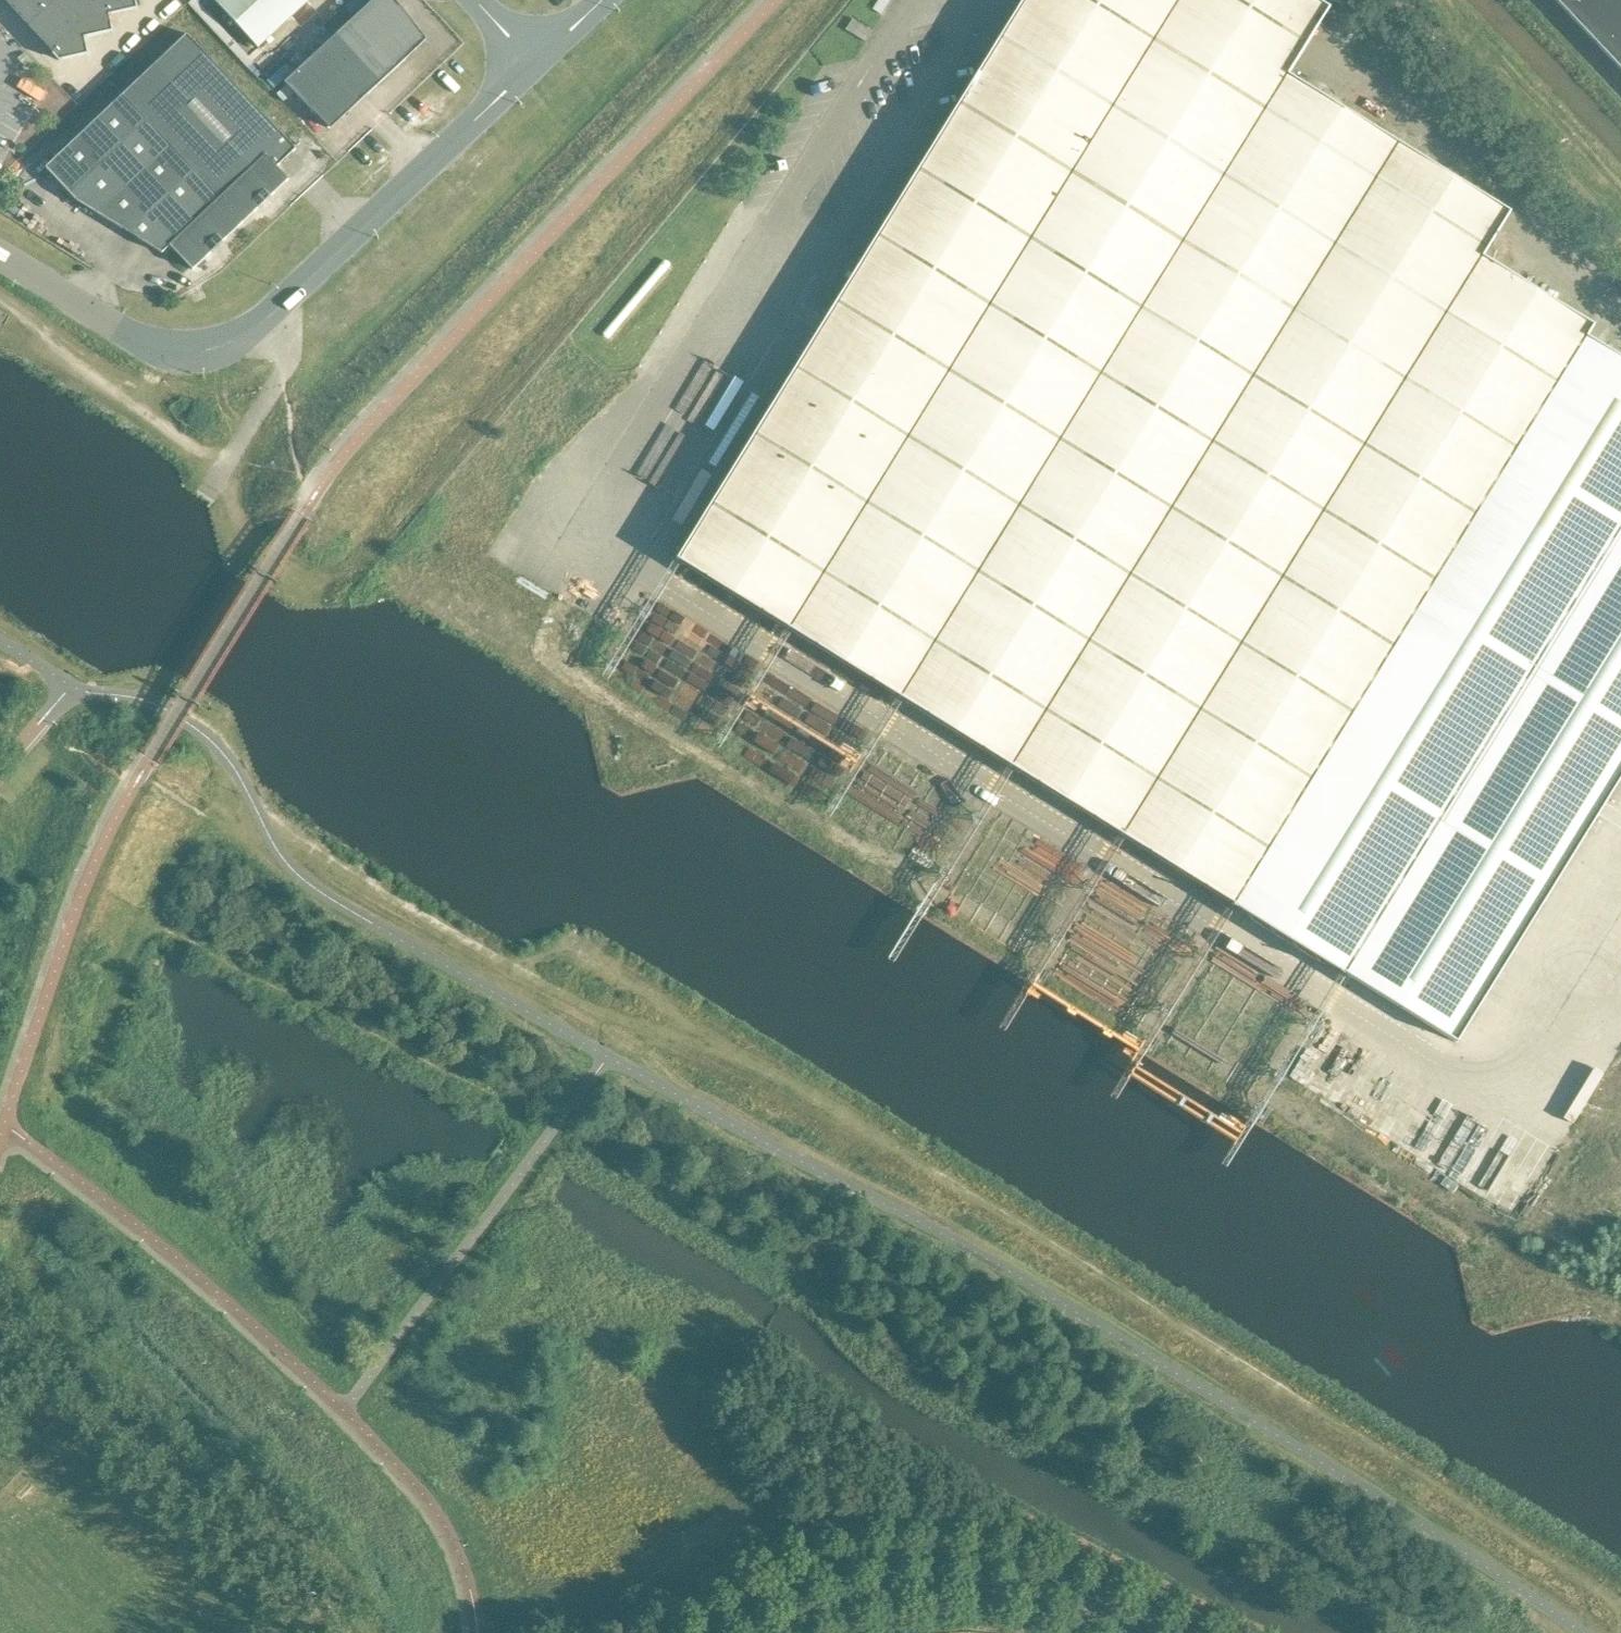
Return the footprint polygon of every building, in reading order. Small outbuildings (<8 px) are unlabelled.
[(60,60),(89,53),(85,37),(113,31),(110,14),(138,8),(136,0),(4,0),(60,60)] [(258,47),(309,0),(214,0),(258,47)] [(334,37),(378,85),(427,40),(395,5),(397,2),(396,0),(374,0),(334,37)] [(995,44),(842,291),(676,559),(1234,905),(1457,1041),(1620,776),(1620,357),(1587,336),(1593,325),(1482,256),(1510,212),(1288,74),(1329,8),(1317,0),(1022,0),(995,44)] [(1620,70),(1620,0),(1555,0),(1620,70)] [(131,87),(250,216),(289,179),(277,167),(296,149),(187,34),(131,87)] [(378,85),(334,37),(285,82),(331,129),(367,93),(368,95),(378,85)] [(250,216),(131,87),(46,167),(76,200),(162,253),(170,246),(193,270),(250,216)] [(1195,1004),(1284,1047),(1296,1023),(1207,980),(1195,1004)]
